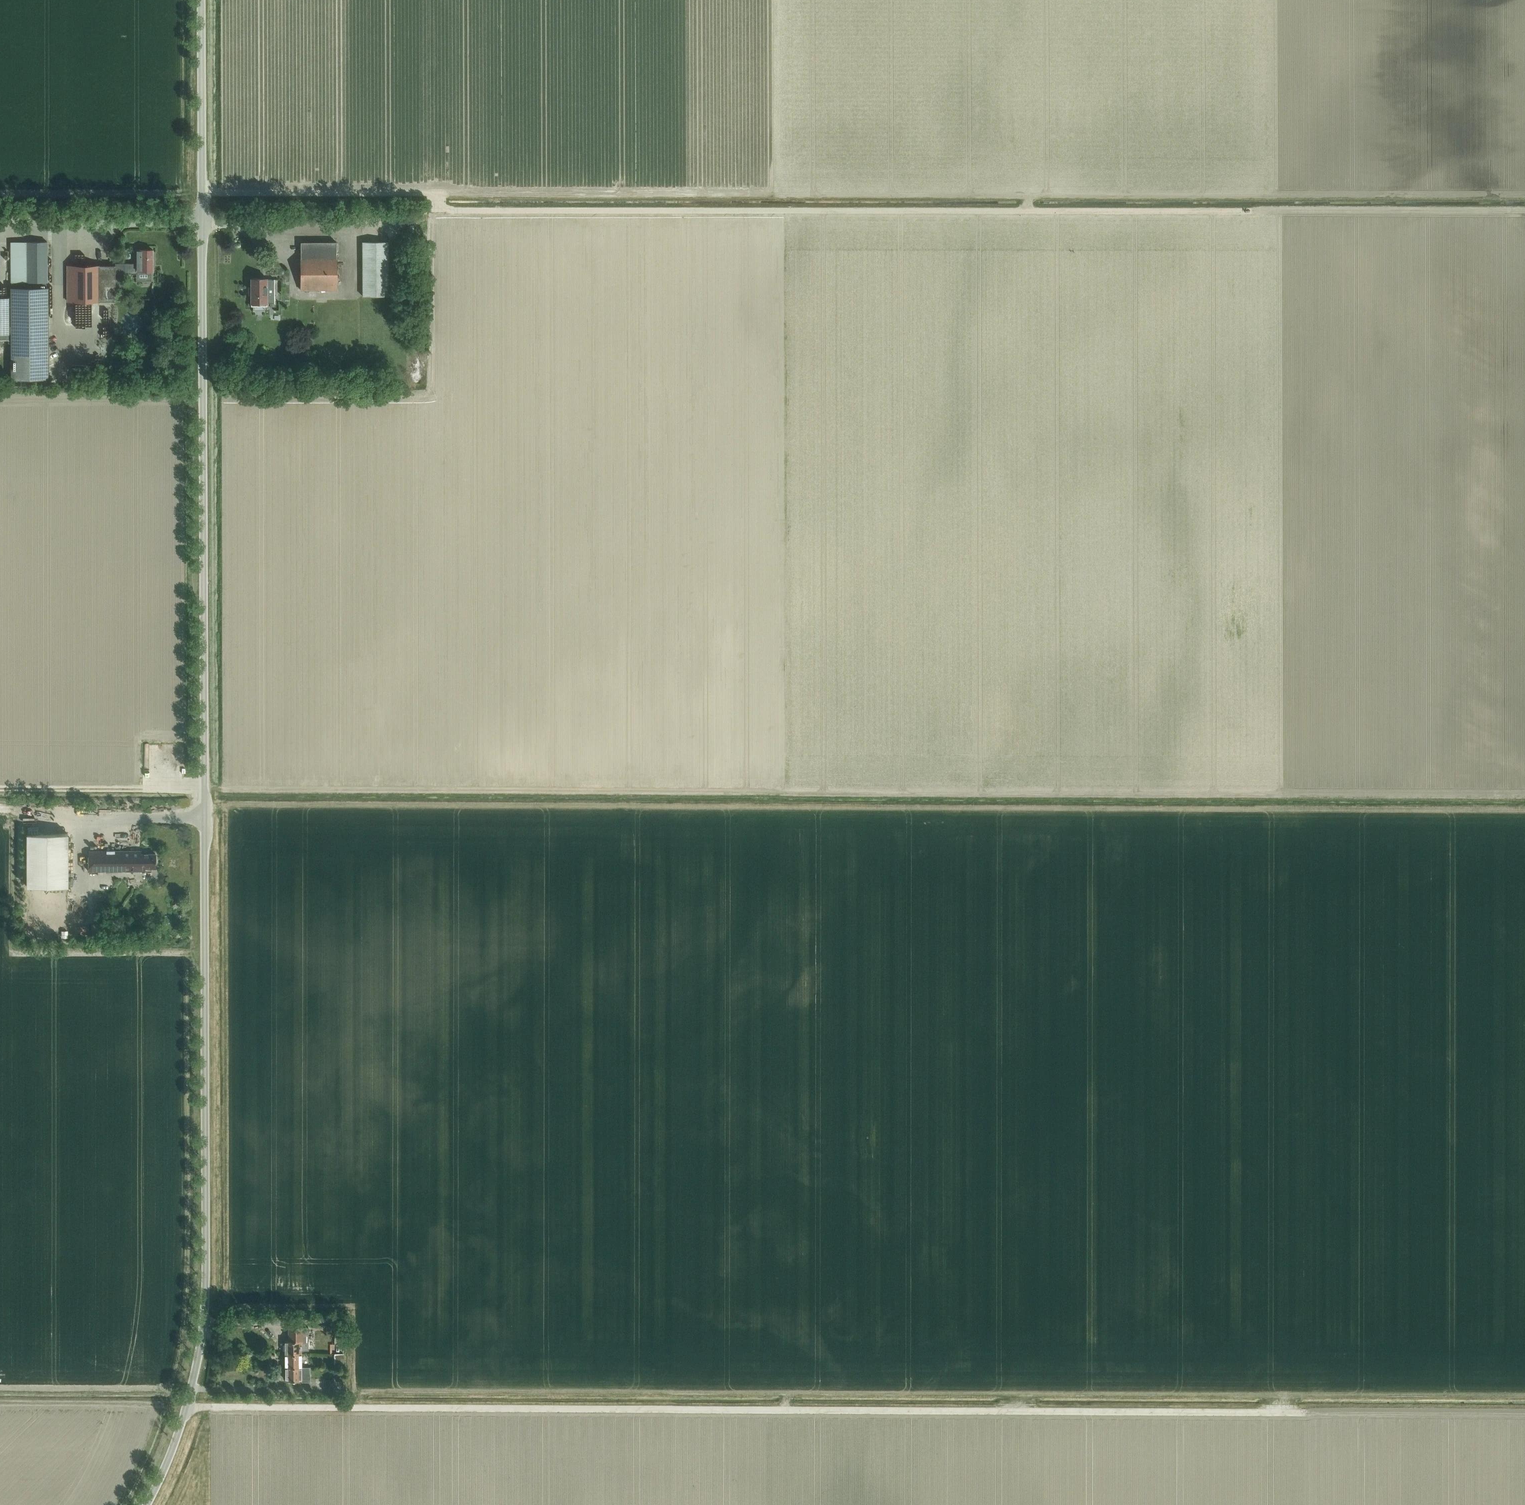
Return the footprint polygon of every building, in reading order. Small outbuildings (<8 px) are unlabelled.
[(47,242),(11,242),(11,282),(12,282),(12,288),(11,288),(11,384),(22,384),(22,379),(48,379),(47,288),(46,288),(46,282),(47,282),(47,242)] [(336,290),(336,242),(301,242),(301,290),(336,290)] [(388,296),(388,242),(362,242),(362,296),(388,296)] [(152,250),(141,249),(137,249),(137,263),(115,263),(115,266),(67,266),(67,301),(115,301),(115,273),(141,274),(141,271),(152,272),(152,250)] [(267,278),(251,278),(251,287),(248,287),(248,295),(251,295),(251,306),(267,306),(267,300),(274,300),(274,279),(274,280),(267,280),(267,278)] [(26,834),(27,887),(68,887),(67,834),(38,834),(38,828),(27,828),(27,834),(26,834)] [(145,868),(155,868),(155,853),(141,854),(141,851),(88,851),(88,871),(145,871),(145,868)] [(301,1353),(308,1353),(308,1330),(288,1330),(288,1343),(285,1343),(285,1353),(301,1353)] [(301,1367),(301,1353),(285,1353),(285,1367),(301,1367)] [(344,1353),(334,1354),(334,1367),(344,1367),(344,1353)] [(301,1380),(301,1367),(285,1367),(285,1380),(301,1380)]
